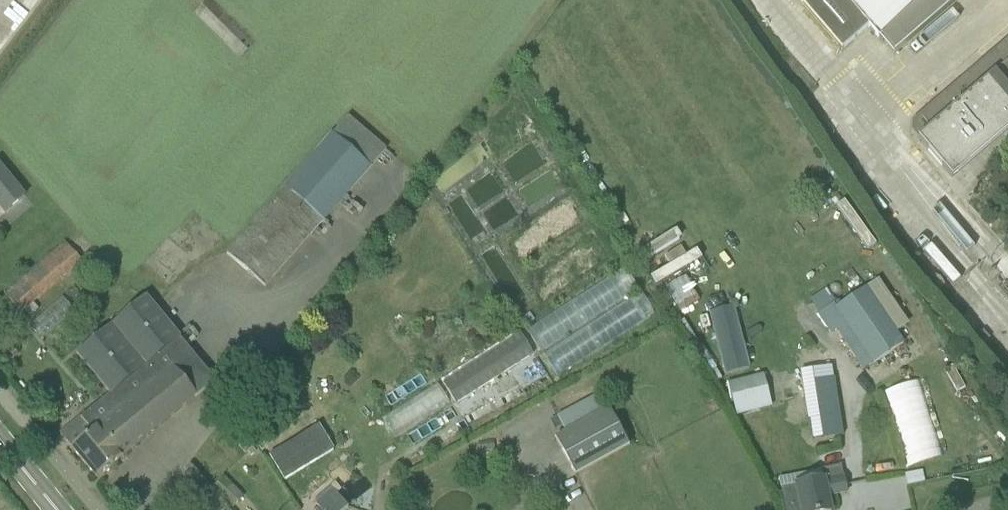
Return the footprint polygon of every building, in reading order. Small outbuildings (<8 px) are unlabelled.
[(959,0),(798,0),(842,51),(868,26),(895,56),(959,0)] [(1007,130),(1007,48),(1004,43),(922,114),(932,127),(918,140),(952,179),(1007,130)] [(265,287),(371,167),(386,150),(348,116),(227,254),(265,287)] [(5,215),(26,198),(0,166),(0,209),(5,215)] [(65,241),(5,295),(21,313),(81,259),(65,241)] [(525,327),(553,375),(656,316),(641,290),(638,292),(625,269),(525,327)] [(837,332),(863,370),(871,365),(873,367),(905,344),(867,289),(841,306),(838,302),(817,315),(831,335),(837,332)] [(216,382),(147,297),(77,354),(110,395),(81,419),(92,433),(72,449),(97,480),(196,397),(197,397),(216,382)] [(30,326),(41,338),(71,311),(60,299),(30,326)] [(734,305),(708,311),(724,374),(749,368),(734,305)] [(520,334),(443,383),(457,405),(534,356),(520,334)] [(965,388),(952,366),(944,371),(957,393),(965,388)] [(887,389),(908,466),(943,456),(922,379),(887,389)] [(762,381),(730,388),(736,416),(768,408),(762,381)] [(842,438),(832,382),(814,385),(823,441),(842,438)] [(557,418),(566,433),(556,439),(575,475),(629,446),(609,409),(608,410),(600,395),(557,418)] [(317,423),(272,459),(290,481),(335,446),(317,423)] [(246,455),(257,445),(250,438),(239,447),(246,455)] [(494,441),(478,443),(479,452),(495,451),(494,441)] [(796,485),(802,509),(831,509),(828,497),(847,493),(841,466),(822,470),(824,479),(796,485)] [(228,509),(231,509),(243,499),(224,478),(211,490),(228,509)] [(349,509),(337,494),(341,491),(335,483),(331,487),(335,491),(317,506),(321,509),(348,509),(349,509)]
